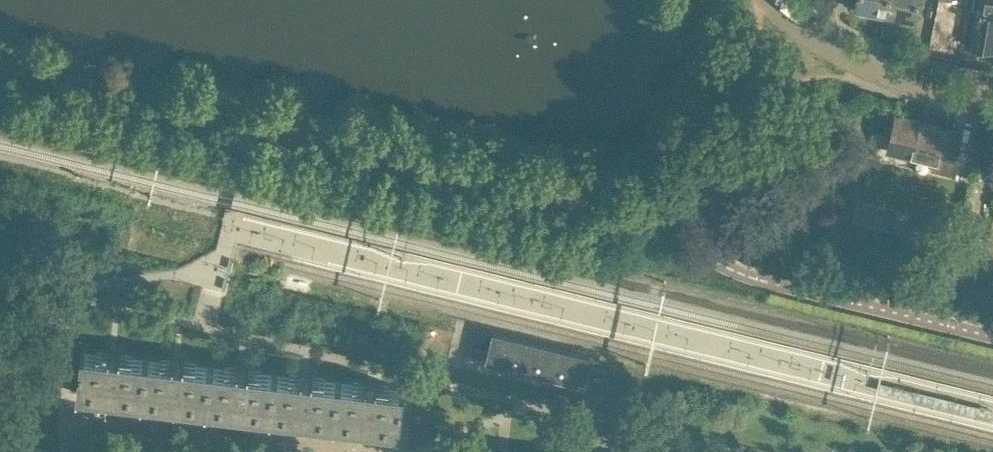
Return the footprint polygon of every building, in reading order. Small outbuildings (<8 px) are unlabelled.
[(856,5),(859,6),(859,9),(866,11),(867,7),(884,11),(886,0),(857,0),(856,5)] [(884,11),(914,16),(917,0),(886,0),(884,11)] [(973,46),(992,50),(992,0),(974,0),(973,6),(979,7),(973,46)] [(950,172),(956,149),(960,131),(902,116),(897,137),(895,137),(894,140),(896,141),(893,151),(936,161),(934,168),(950,172)] [(486,359),(486,360),(586,385),(586,384),(587,382),(590,366),(593,355),(591,354),(509,335),(493,331),(490,344),(486,357),(486,359)] [(146,358),(81,350),(77,393),(78,393),(78,388),(141,396),(146,358)] [(141,396),(156,397),(206,403),(210,365),(146,358),(141,396)] [(206,403),(220,405),(270,411),(274,373),(210,365),(206,403)] [(270,411),(285,412),(334,418),(339,380),(274,373),(270,411)] [(334,418),(348,420),(398,426),(398,430),(399,430),(404,388),(339,380),(334,418)]
